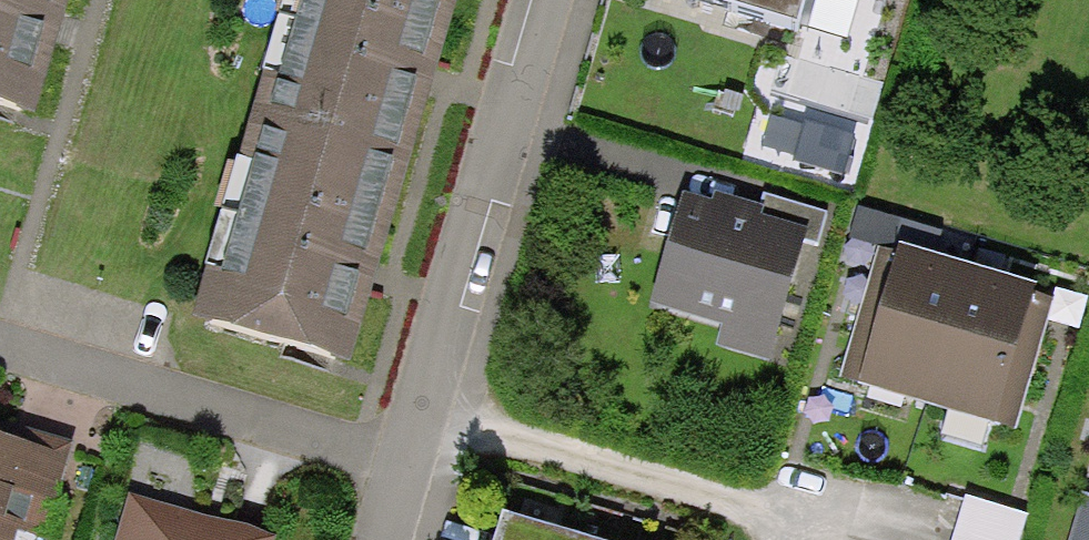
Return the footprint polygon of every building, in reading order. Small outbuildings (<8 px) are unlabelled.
[(41,115),(73,0),(0,0),(0,104),(41,115)] [(258,124),(406,167),(456,0),(294,0),(258,124)] [(655,2),(808,46),(821,0),(655,0),(655,2)] [(258,124),(198,325),(346,369),(406,167),(258,124)] [(772,347),(806,235),(685,198),(651,310),(772,347)] [(860,389),(931,410),(971,274),(901,253),(860,389)] [(931,410),(1001,431),(1042,295),(971,274),(931,410)] [(0,438),(0,539),(50,539),(74,459),(0,438)] [(1083,498),(1071,539),(1088,539),(1088,500),(1083,498)] [(1029,521),(959,502),(949,539),(1024,539),(1029,521)] [(128,509),(119,539),(235,539),(128,509)] [(506,525),(501,539),(555,539),(506,525)]
